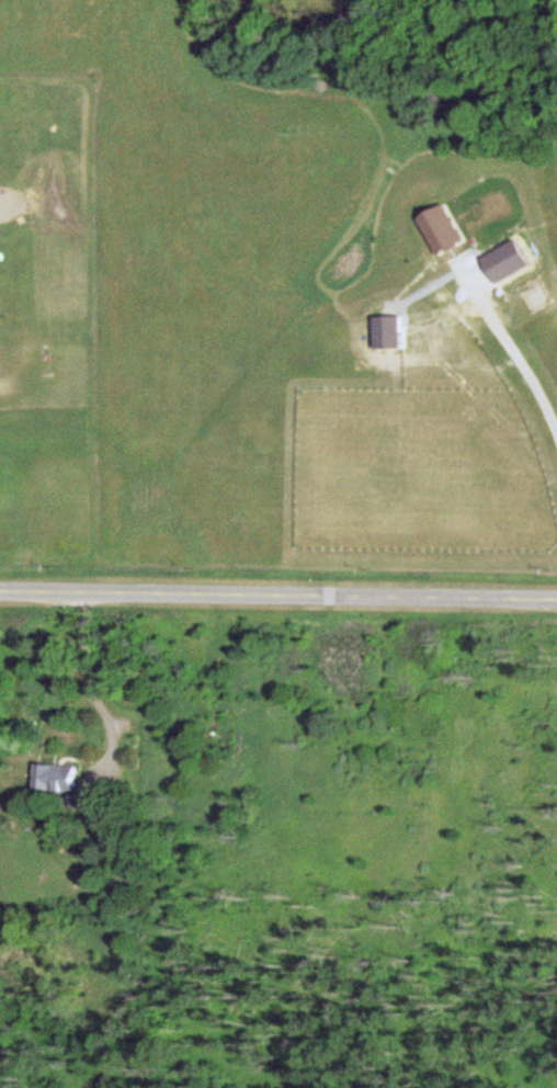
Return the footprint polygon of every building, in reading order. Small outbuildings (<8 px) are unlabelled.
[(72,809),(92,809),(92,791),(77,791),(77,765),(36,766),(36,793),(72,793),(72,809)]
